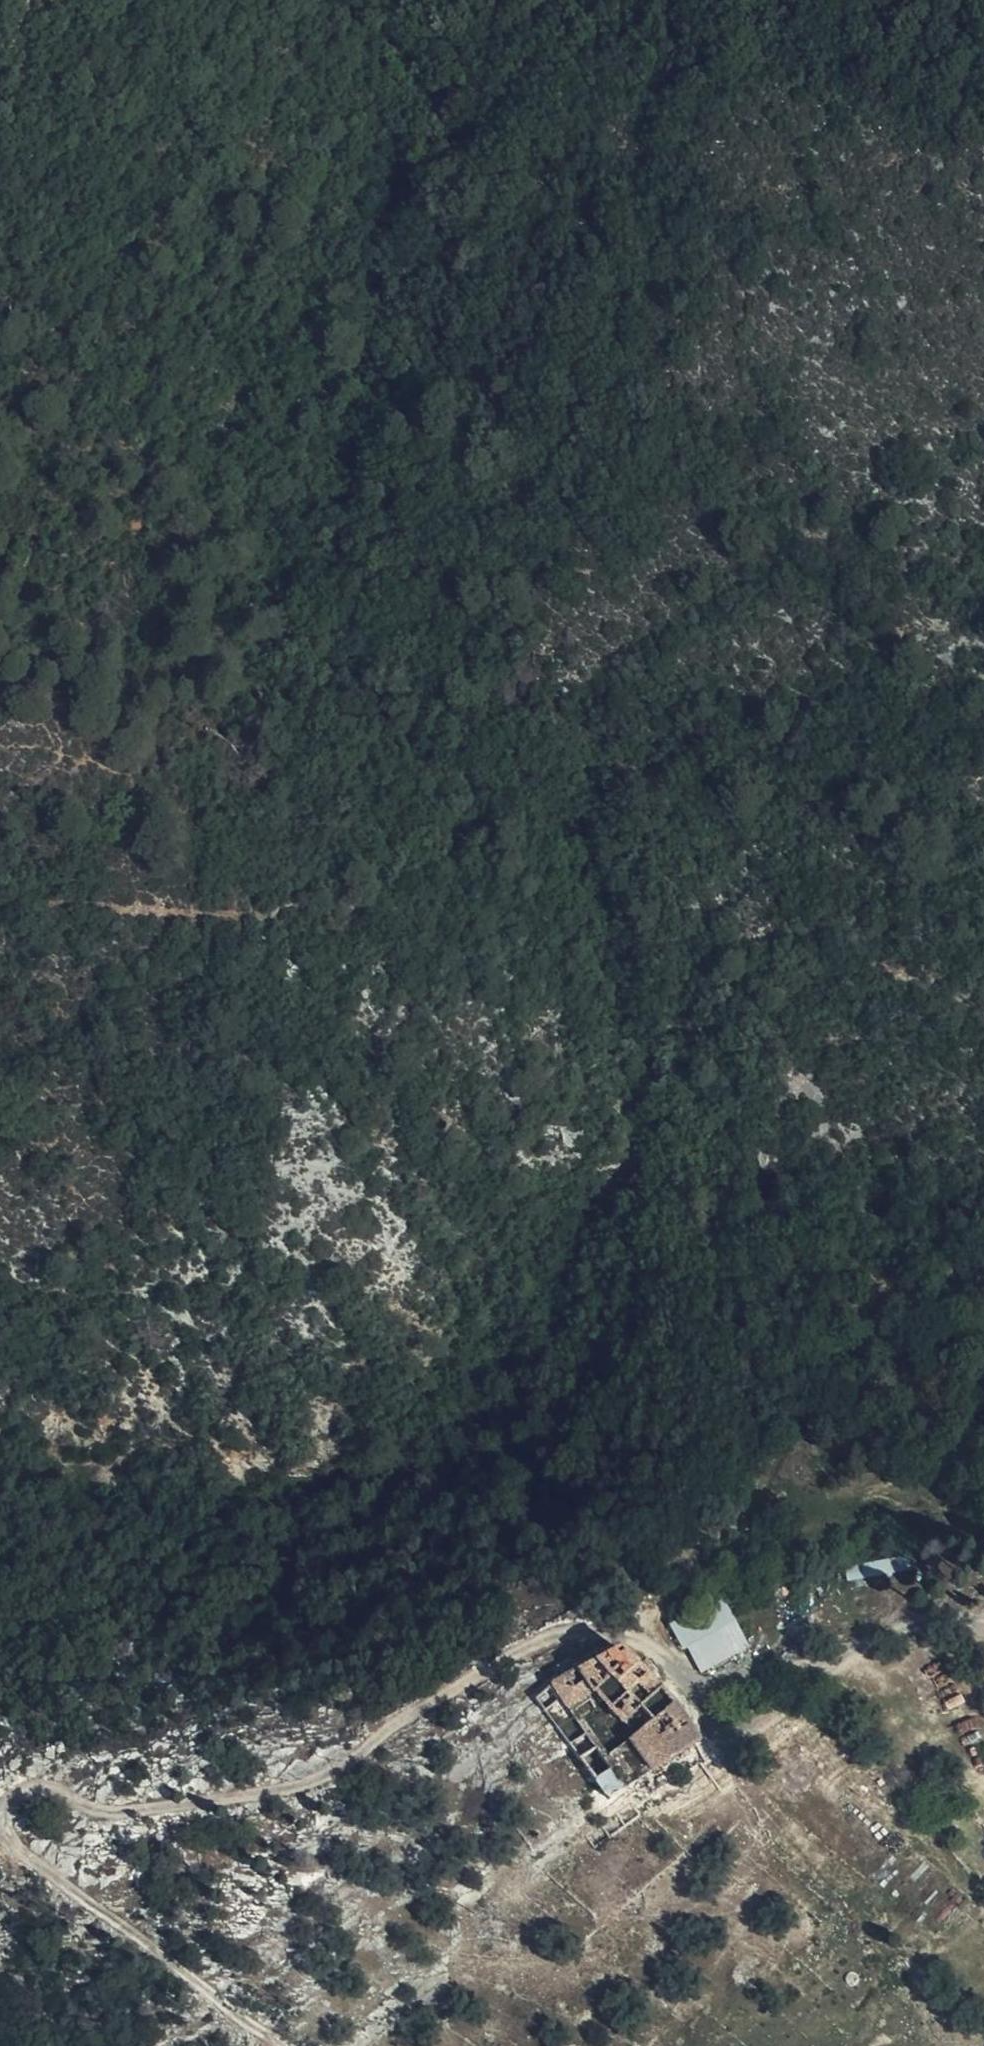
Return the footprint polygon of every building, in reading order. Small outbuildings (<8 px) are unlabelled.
[(720,1596),(699,1604),(711,1631),(731,1621),(720,1596)] [(649,1795),(701,1763),(691,1748),(703,1741),(682,1709),(615,1646),(566,1673),(531,1700),(612,1798),(631,1788),(649,1795)]
